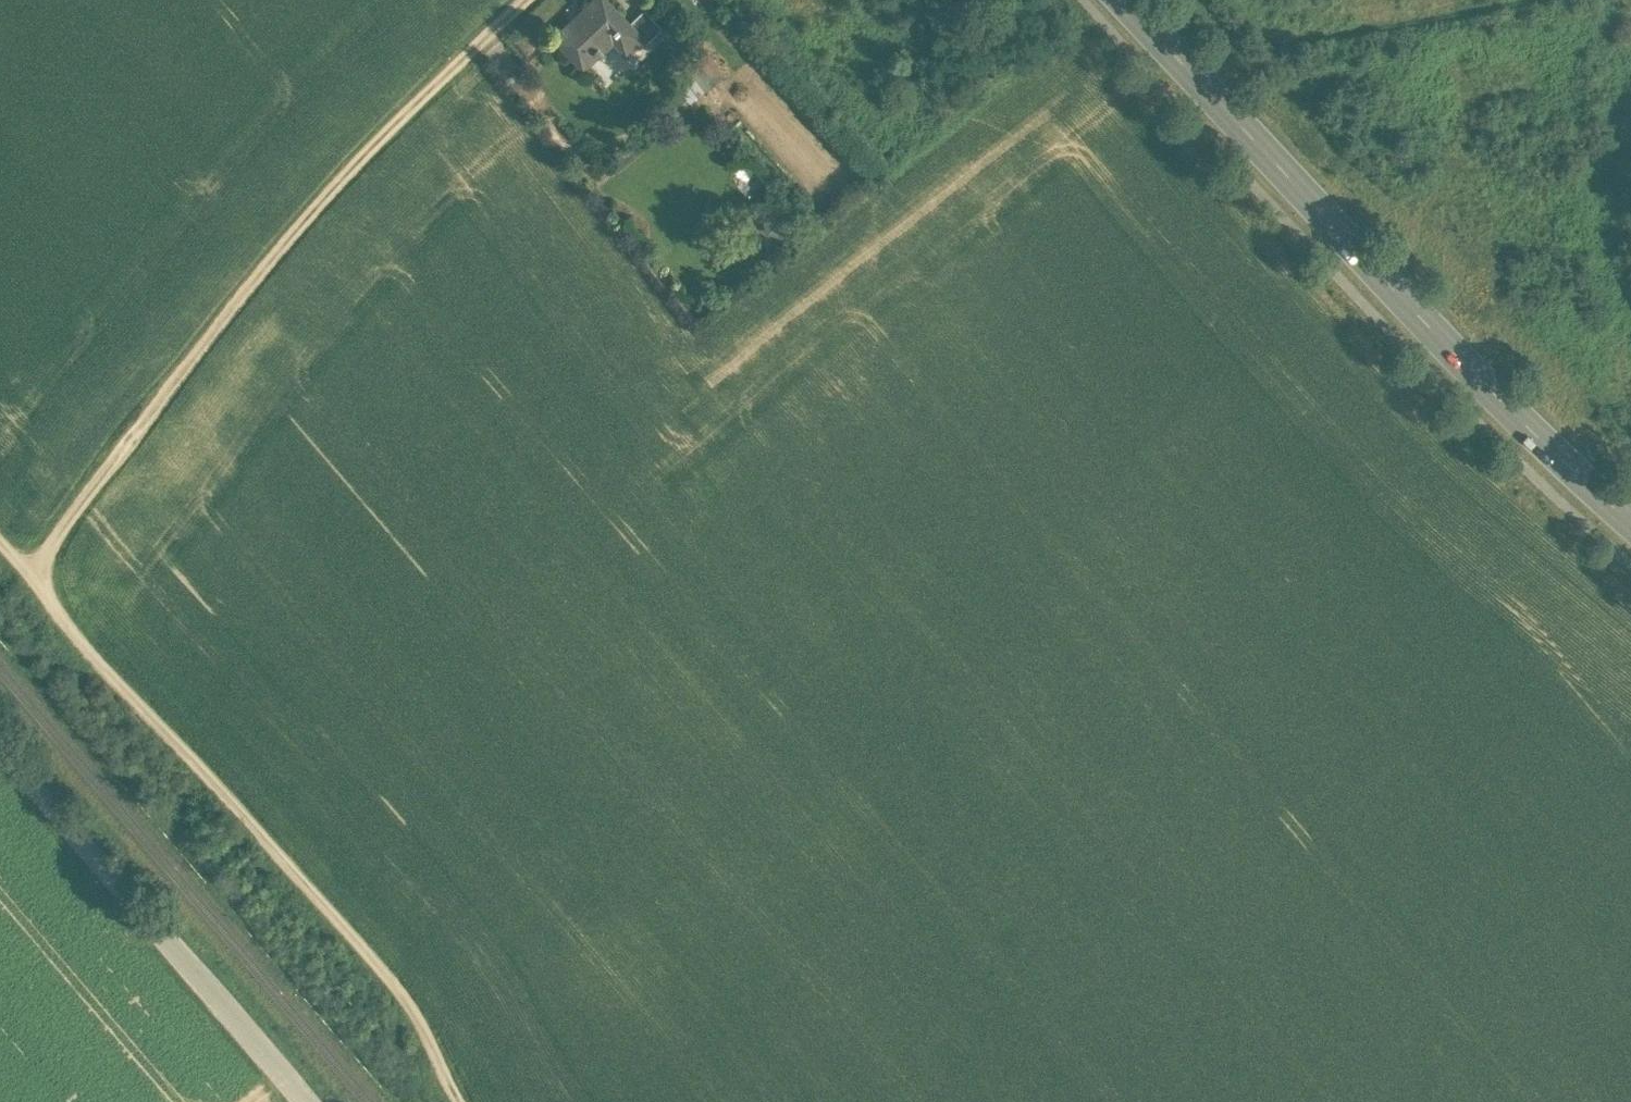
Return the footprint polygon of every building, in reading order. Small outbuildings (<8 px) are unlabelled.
[(610,0),(560,48),(593,83),(621,56),(636,72),(659,51),(610,0)] [(719,60),(694,72),(702,88),(727,76),(719,60)]
